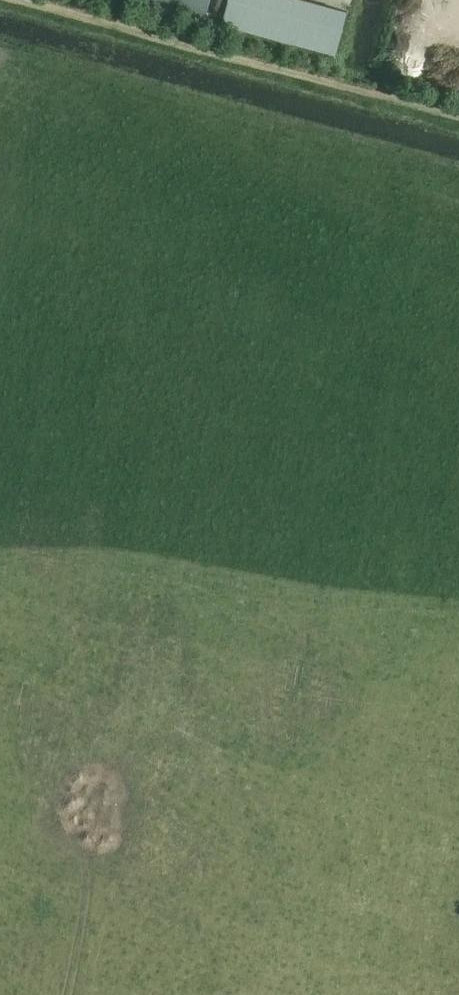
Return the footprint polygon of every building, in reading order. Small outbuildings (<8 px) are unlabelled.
[(204,20),(209,0),(131,0),(204,20)]
